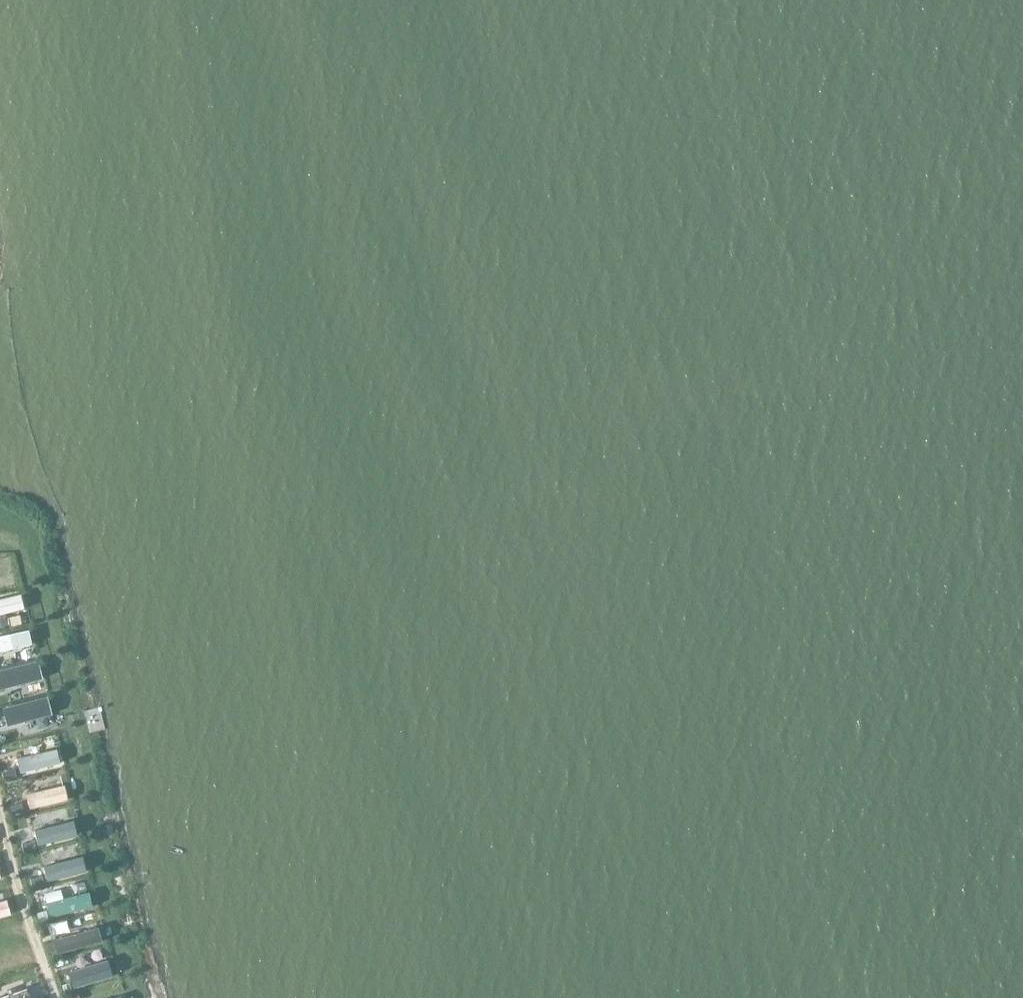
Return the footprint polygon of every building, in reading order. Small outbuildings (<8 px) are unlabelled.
[(0,996),(0,997),(30,997),(26,987),(0,996)]
